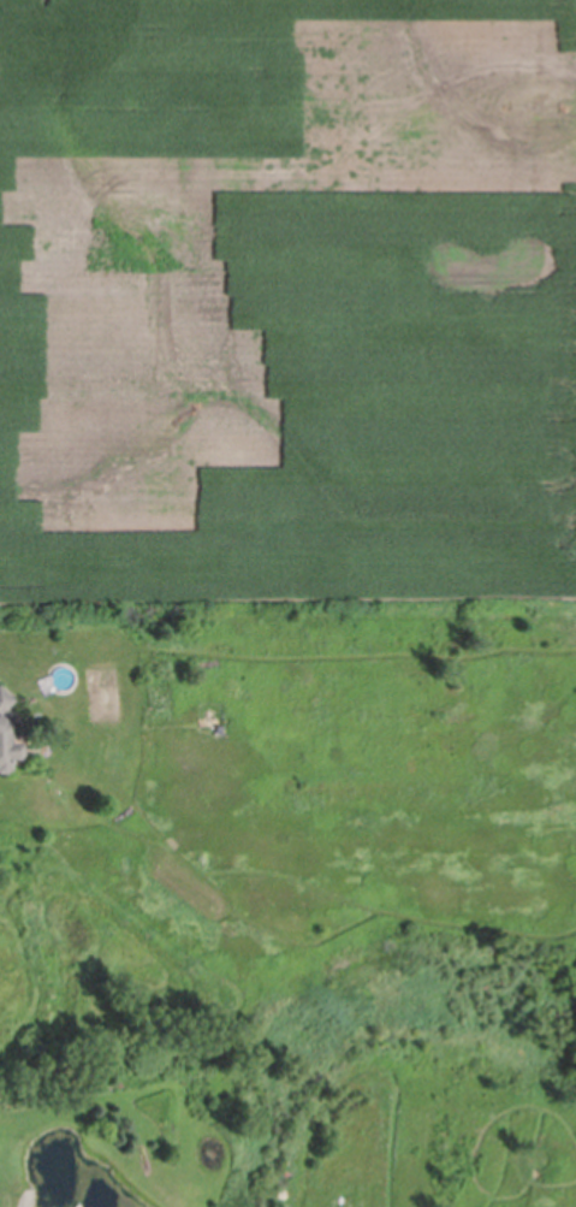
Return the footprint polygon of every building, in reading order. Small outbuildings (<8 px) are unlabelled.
[(12,692),(0,704),(0,680),(12,692)] [(1,761),(0,761),(0,706),(7,712),(7,714),(7,730),(14,730),(18,734),(18,742),(14,746),(7,747),(7,757),(4,757),(1,761)]
